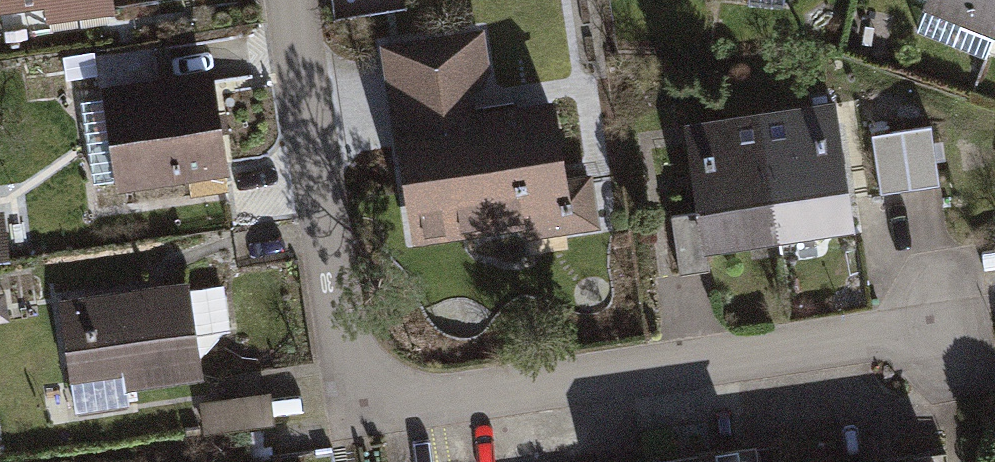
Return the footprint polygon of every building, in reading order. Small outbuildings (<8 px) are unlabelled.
[(121,0),(2,0),(6,28),(123,10),(121,0)] [(930,5),(994,29),(994,0),(932,0),(930,5)] [(531,233),(605,222),(595,159),(577,162),(567,95),(501,106),(489,26),(394,41),(425,239),(529,223),(531,233)] [(129,183),(232,170),(219,69),(116,82),(129,183)] [(715,244),(861,226),(844,99),(693,118),(705,208),(676,212),(684,271),(717,267),(715,244)] [(99,202),(121,200),(108,100),(86,103),(99,202)] [(934,124),(875,130),(880,187),(939,182),(934,124)] [(132,387),(206,378),(192,276),(66,293),(82,412),(134,405),(132,387)]
